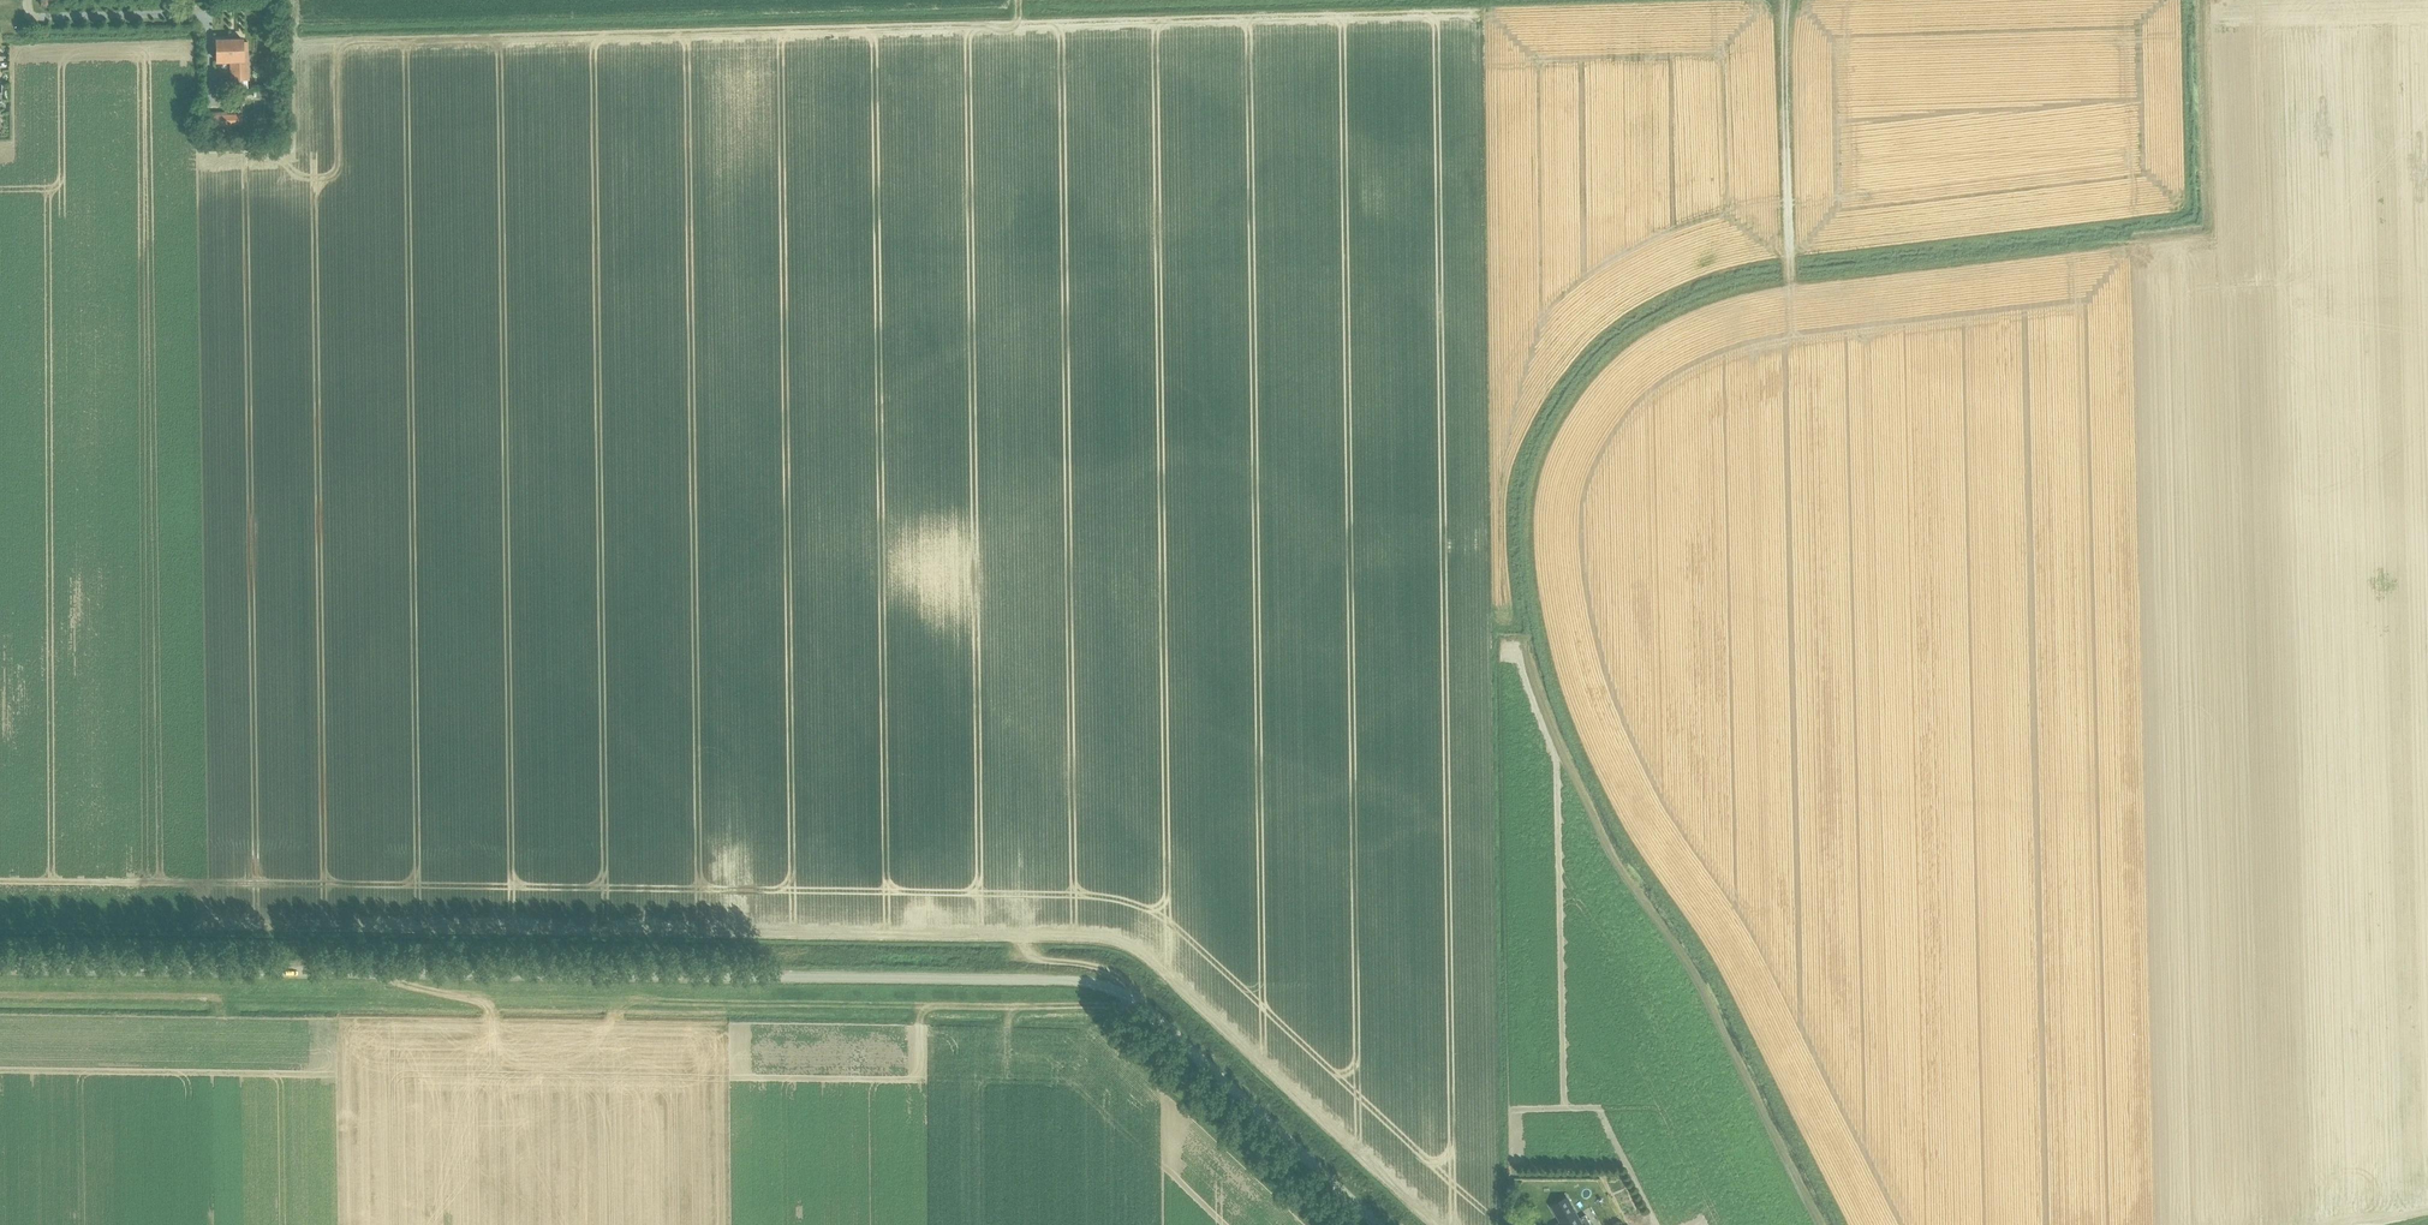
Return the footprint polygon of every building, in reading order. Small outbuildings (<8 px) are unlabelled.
[(243,60),(242,39),(240,39),(240,36),(234,37),(234,39),(215,39),(215,61),(230,60),(230,79),(248,79),(248,60),(243,60)] [(242,124),(242,114),(204,114),(204,124),(242,124)] [(1582,1224),(1583,1224),(1593,1224),(1588,1215),(1580,1218),(1569,1197),(1554,1205),(1563,1222),(1558,1224),(1582,1224)]
